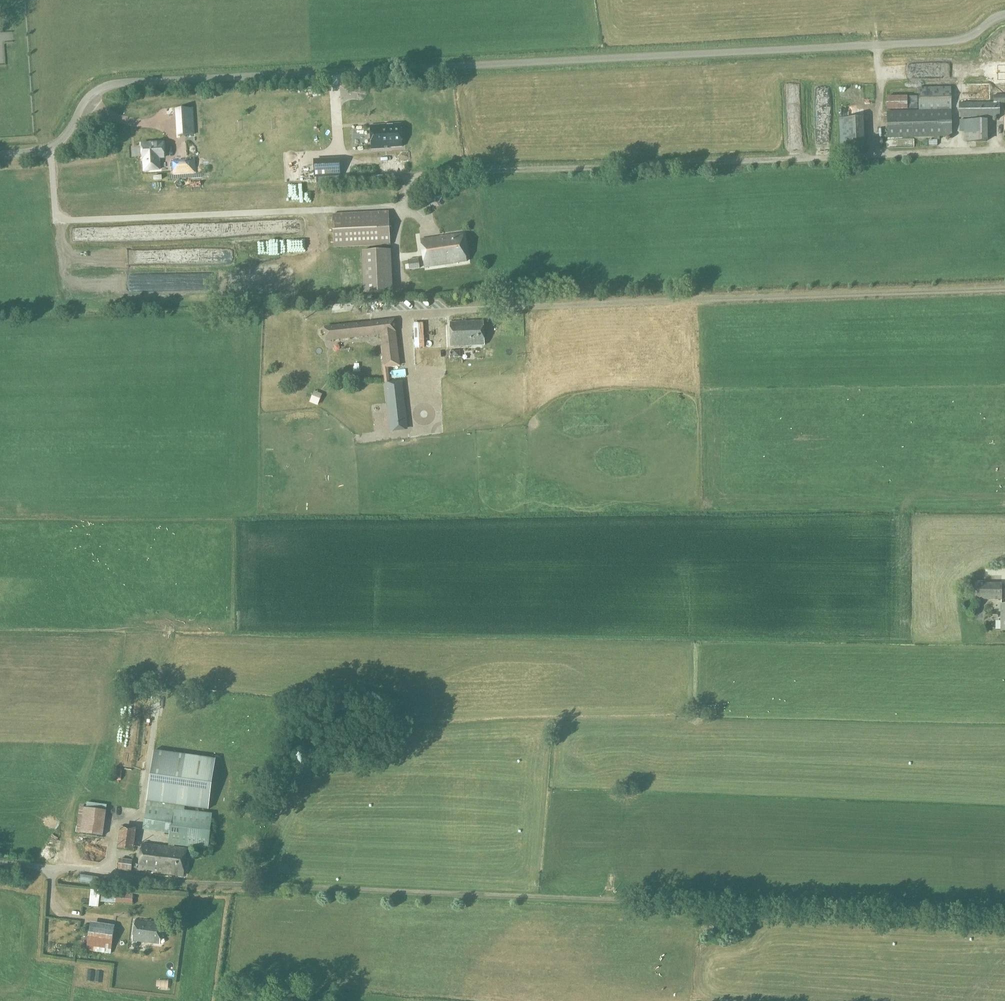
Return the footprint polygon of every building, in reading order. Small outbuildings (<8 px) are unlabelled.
[(995,44),(1004,44),(1004,32),(994,32),(995,44)] [(907,111),(907,97),(886,97),(887,139),(934,137),(934,140),(940,140),(939,138),(952,138),(951,87),(918,88),(918,97),(918,111),(907,111)] [(984,120),(984,118),(1000,118),(999,104),(1004,104),(1004,95),(993,95),(993,103),(959,103),(959,120),(984,120)] [(918,97),(907,97),(907,111),(918,111),(918,97)] [(192,109),(177,110),(178,136),(193,135),(192,109)] [(370,122),(383,121),(382,111),(369,111),(370,122)] [(334,114),(321,114),(321,129),(334,129),(334,114)] [(865,148),(864,118),(840,119),(841,149),(865,148)] [(987,120),(984,120),(959,120),(959,132),(964,132),(965,143),(988,142),(987,120)] [(402,146),(401,125),(371,127),(372,149),(389,148),(389,147),(402,146)] [(163,143),(142,144),(143,159),(144,159),(145,171),(160,170),(159,158),(164,158),(163,143)] [(327,161),(315,161),(315,169),(316,177),(328,176),(339,176),(340,175),(340,168),(339,160),(327,161)] [(424,203),(436,201),(436,199),(444,198),(442,190),(434,191),(433,188),(424,190),(425,193),(423,193),(424,203)] [(334,248),(391,246),(388,212),(332,214),(334,248)] [(299,227),(300,218),(288,217),(287,226),(299,227)] [(219,220),(220,239),(228,239),(227,219),(219,220)] [(201,225),(202,239),(214,238),(213,224),(201,225)] [(131,240),(165,239),(164,226),(131,227),(131,240)] [(425,268),(466,262),(462,235),(421,240),(425,268)] [(391,250),(361,252),(364,295),(393,293),(391,250)] [(418,260),(409,261),(410,270),(420,268),(418,260)] [(334,311),(344,308),(342,302),(332,306),(334,311)] [(324,327),(326,342),(380,336),(396,334),(394,320),(324,327)] [(418,321),(413,322),(413,347),(431,347),(431,339),(426,339),(426,331),(418,331),(418,321)] [(485,346),(484,322),(450,323),(451,347),(485,346)] [(439,344),(439,340),(446,340),(446,334),(433,334),(433,344),(439,344)] [(381,348),(384,368),(400,366),(398,346),(381,348)] [(401,381),(385,382),(391,432),(406,430),(401,381)] [(309,401),(318,403),(320,392),(311,390),(309,401)] [(299,407),(299,416),(320,415),(320,406),(299,407)] [(978,600),(1002,600),(1002,584),(978,584),(978,600)] [(154,751),(149,787),(143,829),(150,830),(150,831),(170,833),(168,845),(208,850),(212,814),(185,811),(185,807),(208,810),(216,760),(154,751)] [(80,833),(103,836),(106,811),(84,808),(80,833)] [(118,848),(134,848),(135,826),(119,825),(118,848)] [(142,844),(139,871),(183,877),(186,850),(142,844)] [(119,870),(132,871),(133,860),(120,859),(119,870)] [(115,890),(114,902),(133,904),(133,891),(115,890)] [(89,895),(88,905),(97,906),(99,897),(89,895)] [(162,924),(136,921),(133,942),(159,945),(162,924)] [(86,950),(110,951),(111,926),(87,925),(86,950)] [(114,934),(114,944),(129,944),(129,933),(114,934)]
